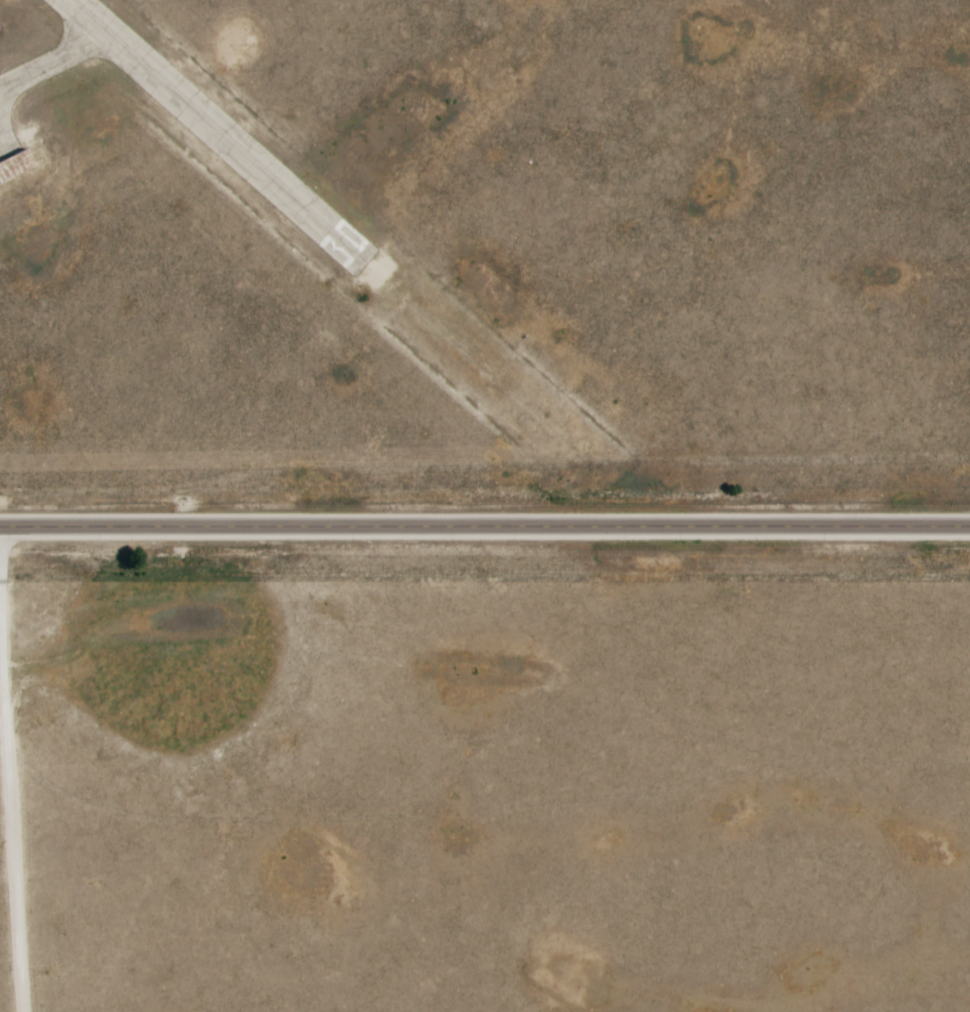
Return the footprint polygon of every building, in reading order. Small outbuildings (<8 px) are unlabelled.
[(36,166),(0,183),(0,162),(28,149),(36,166)]
